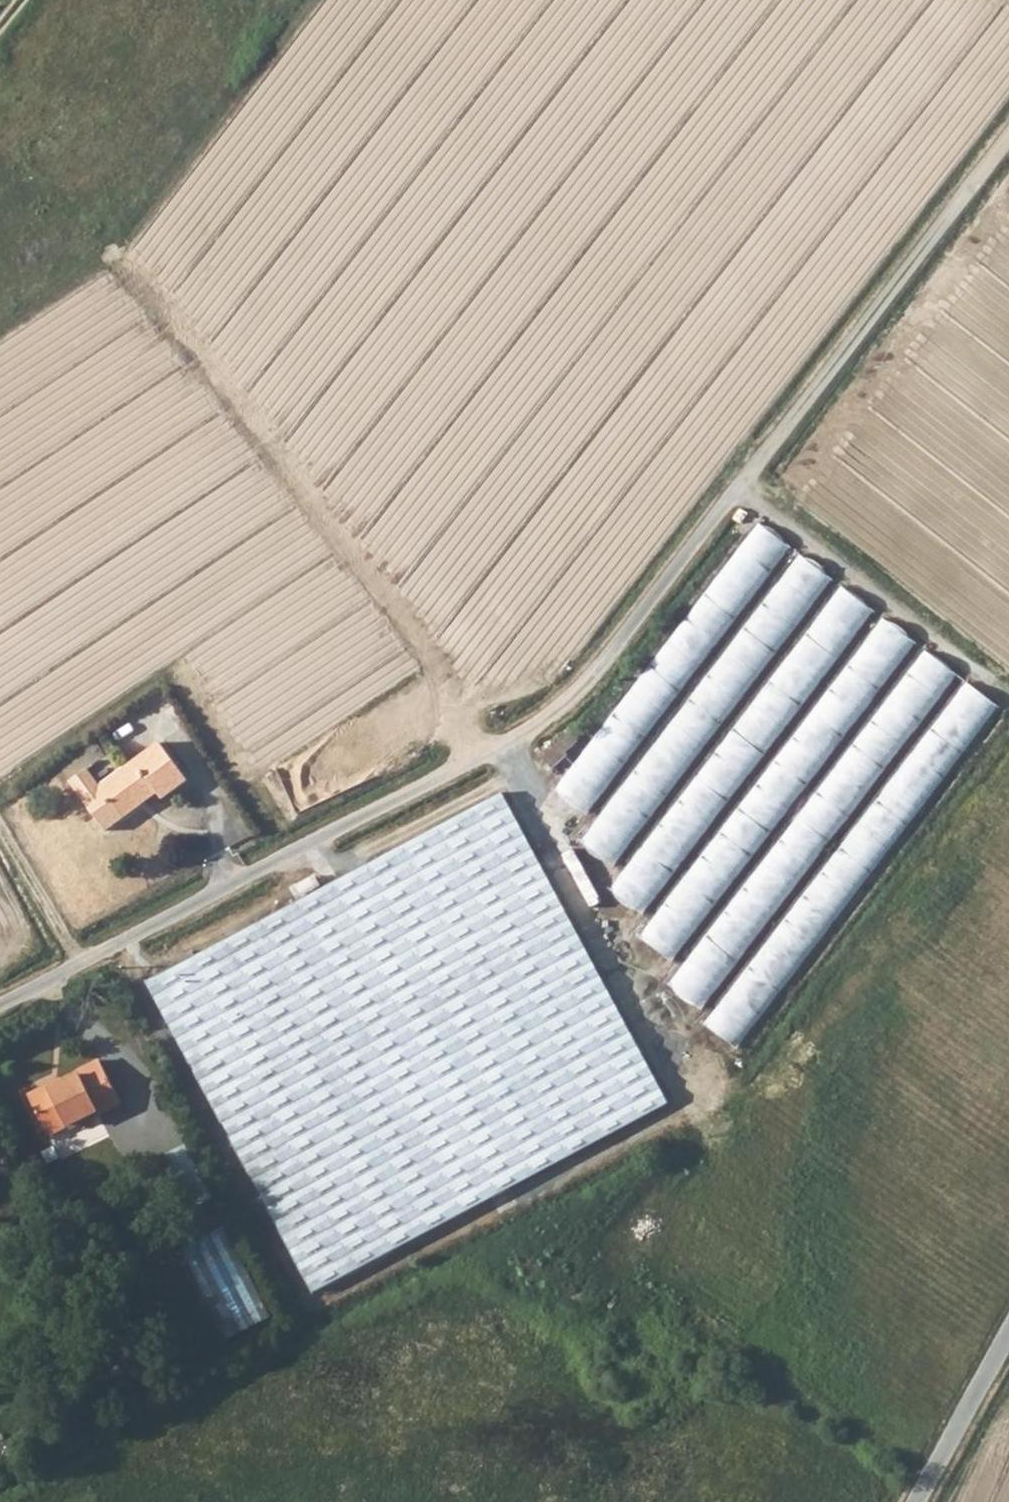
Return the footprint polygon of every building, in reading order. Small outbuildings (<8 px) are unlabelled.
[(757,519),(565,794),(595,815),(787,540),(757,519)] [(672,719),(587,843),(617,864),(703,741),(672,719)] [(181,789),(152,751),(125,772),(143,807),(150,802),(156,809),(181,789)] [(64,792),(99,841),(143,807),(125,772),(93,796),(81,779),(64,792)] [(501,800),(150,983),(312,1291),(663,1110),(501,800)] [(740,1047),(764,1010),(733,990),(709,1027),(740,1047)] [(52,1084),(20,1099),(39,1137),(91,1111),(92,1114),(113,1104),(92,1063),(68,1077),(70,1081),(54,1089),(52,1084)] [(169,1154),(188,1208),(213,1200),(194,1145),(169,1154)] [(185,1249),(231,1339),(274,1317),(229,1227),(185,1249)]
